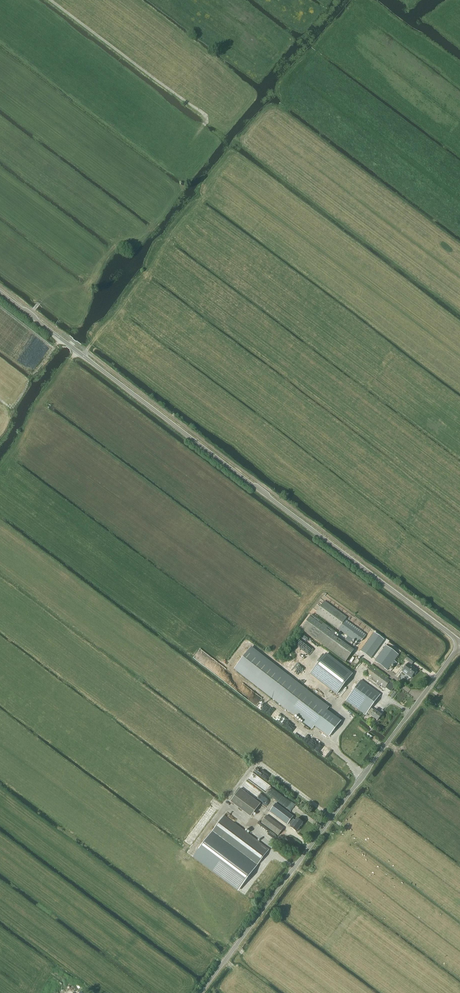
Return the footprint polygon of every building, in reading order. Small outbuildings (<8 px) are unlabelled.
[(316,612),(315,613),(348,636),(345,640),(350,644),(353,640),(358,644),(360,641),(361,641),(365,636),(366,636),(345,620),(346,618),(324,602),(318,609),(316,612)] [(333,636),(335,634),(310,616),(301,629),(346,662),(352,654),(339,645),(341,642),(333,636)] [(375,633),(361,652),(370,658),(383,640),(375,633)] [(328,708),(251,648),(235,669),(312,729),(314,726),(328,737),(341,721),(333,715),(326,710),(328,708)] [(382,651),(374,661),(387,671),(392,664),(394,666),(397,663),(394,661),(395,660),(382,651)] [(325,655),(310,674),(337,694),(351,675),(325,655)] [(409,662),(402,671),(411,678),(417,670),(411,665),(414,661),(408,656),(407,657),(405,660),(409,662)] [(390,682),(390,681),(371,667),(366,674),(385,688),(386,687),(387,688),(391,683),(390,682)] [(371,708),(380,695),(361,680),(346,701),(366,715),(367,713),(371,715),(371,716),(378,721),(382,715),(371,708)] [(250,817),(260,804),(239,789),(230,802),(250,817)] [(292,819),(293,817),(276,804),(270,812),(287,825),(288,823),(292,826),(290,828),(296,833),(303,824),(297,819),(295,822),(292,819)] [(194,856),(192,858),(238,892),(239,890),(255,867),(268,850),(246,833),(224,816),(211,833),(194,856)] [(278,836),(284,829),(266,816),(261,823),(278,836)]
